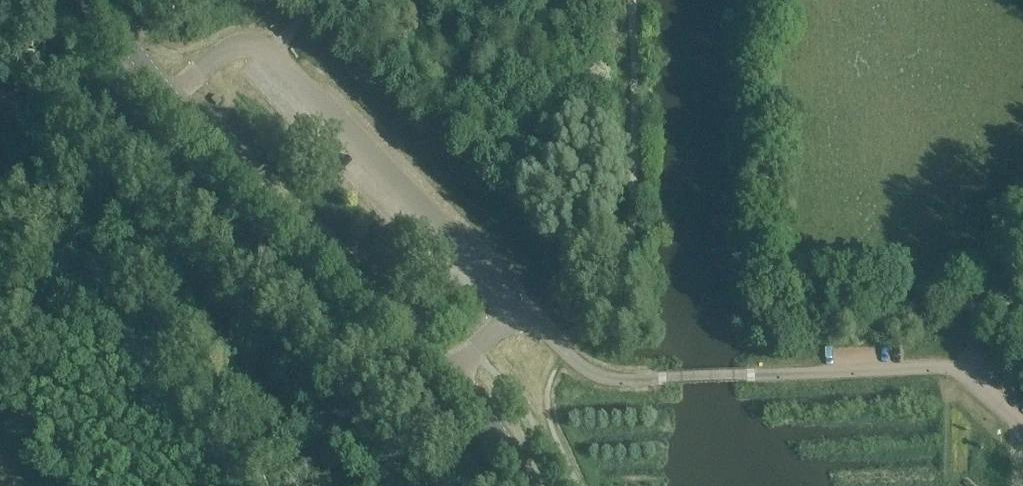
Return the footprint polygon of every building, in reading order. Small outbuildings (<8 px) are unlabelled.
[(216,98),(212,101),(216,107),(221,103),(216,98)]
